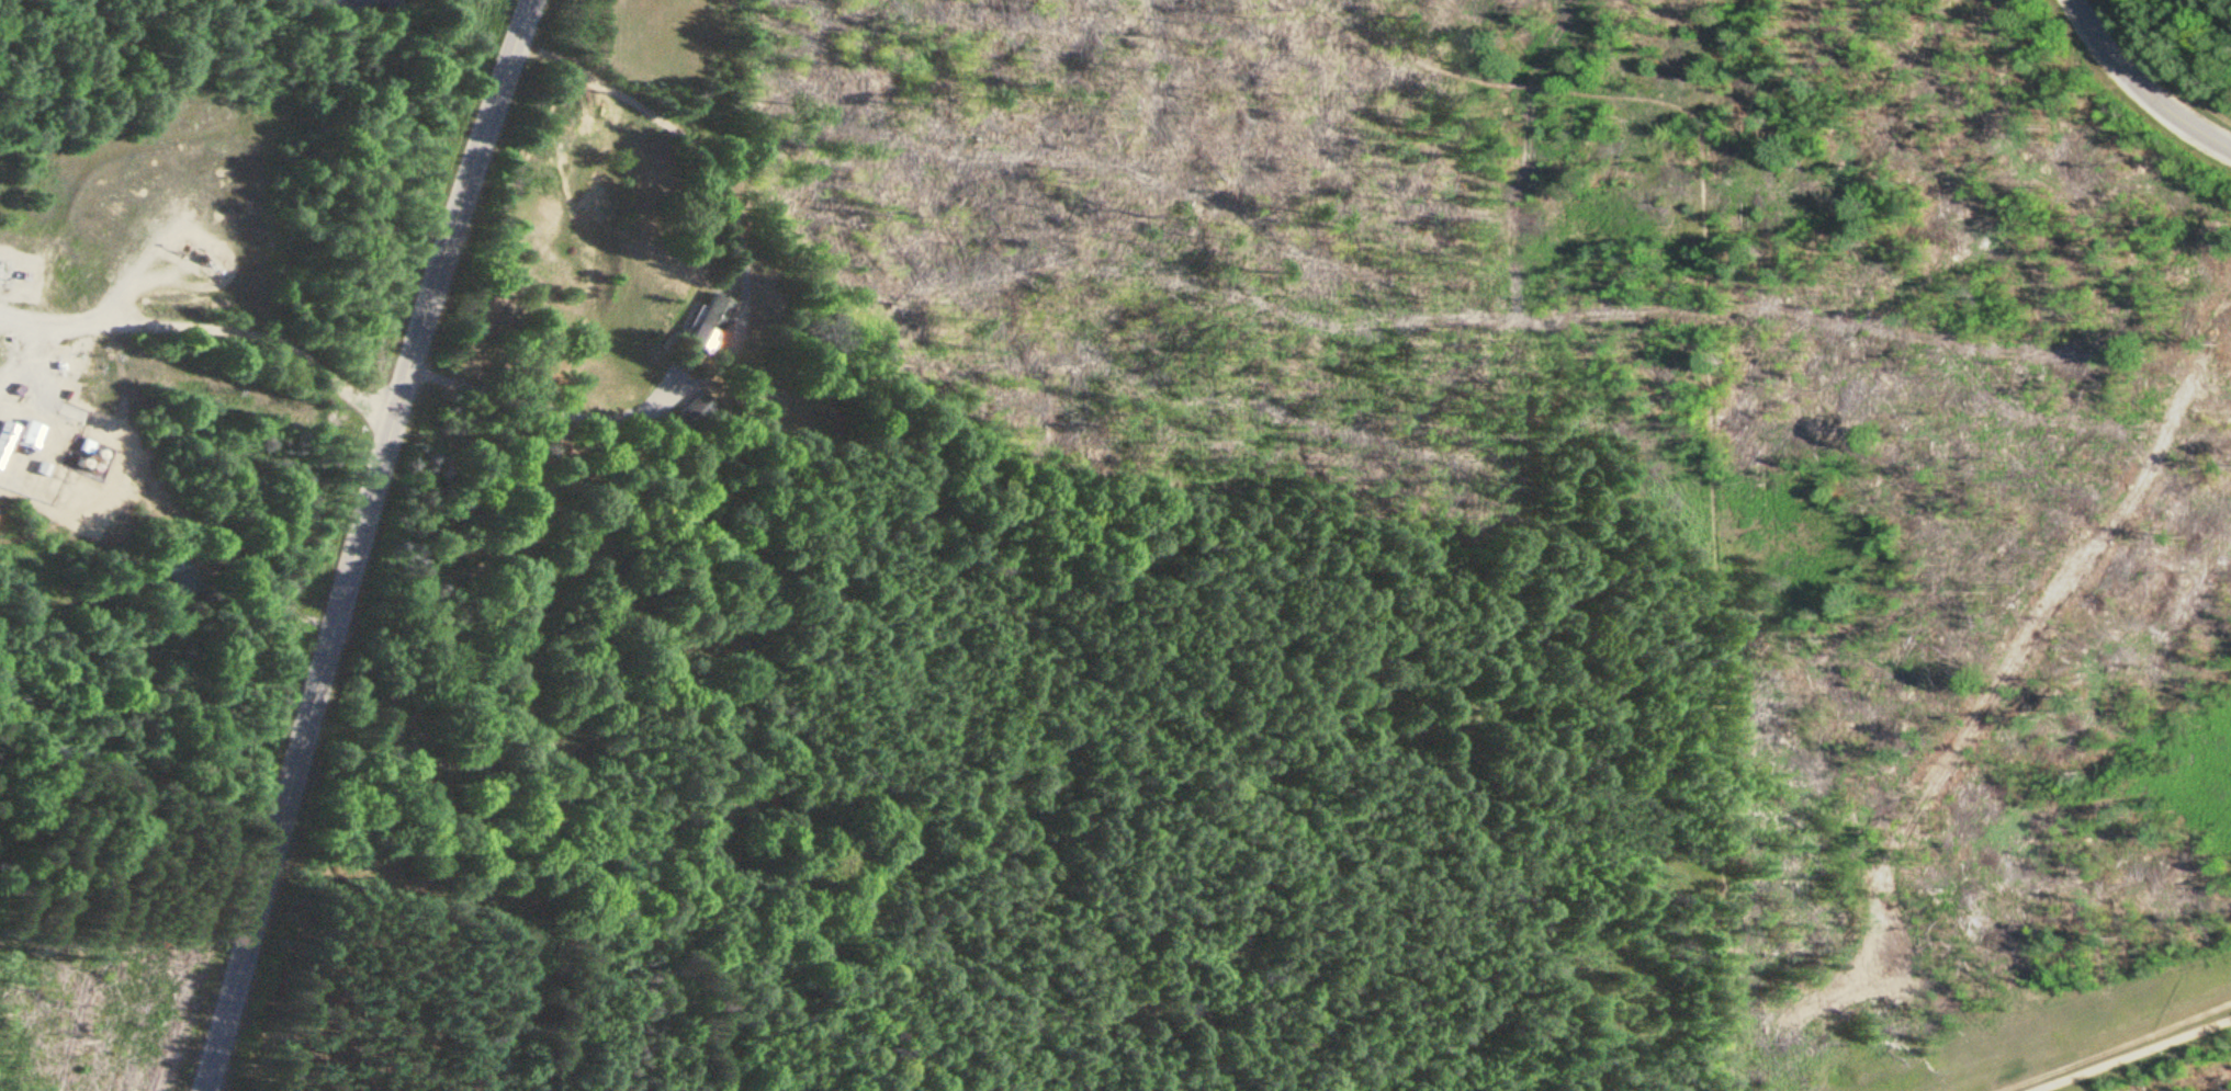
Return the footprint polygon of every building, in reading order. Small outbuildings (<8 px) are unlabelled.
[(691,337),(713,348),(735,301),(713,291),(691,337)] [(688,404),(697,419),(712,409),(703,394),(688,404)] [(68,410),(58,407),(56,414),(66,417),(68,410)] [(47,428),(27,419),(16,445),(36,453),(47,428)] [(18,427),(1,420),(0,422),(0,471),(18,427)]
